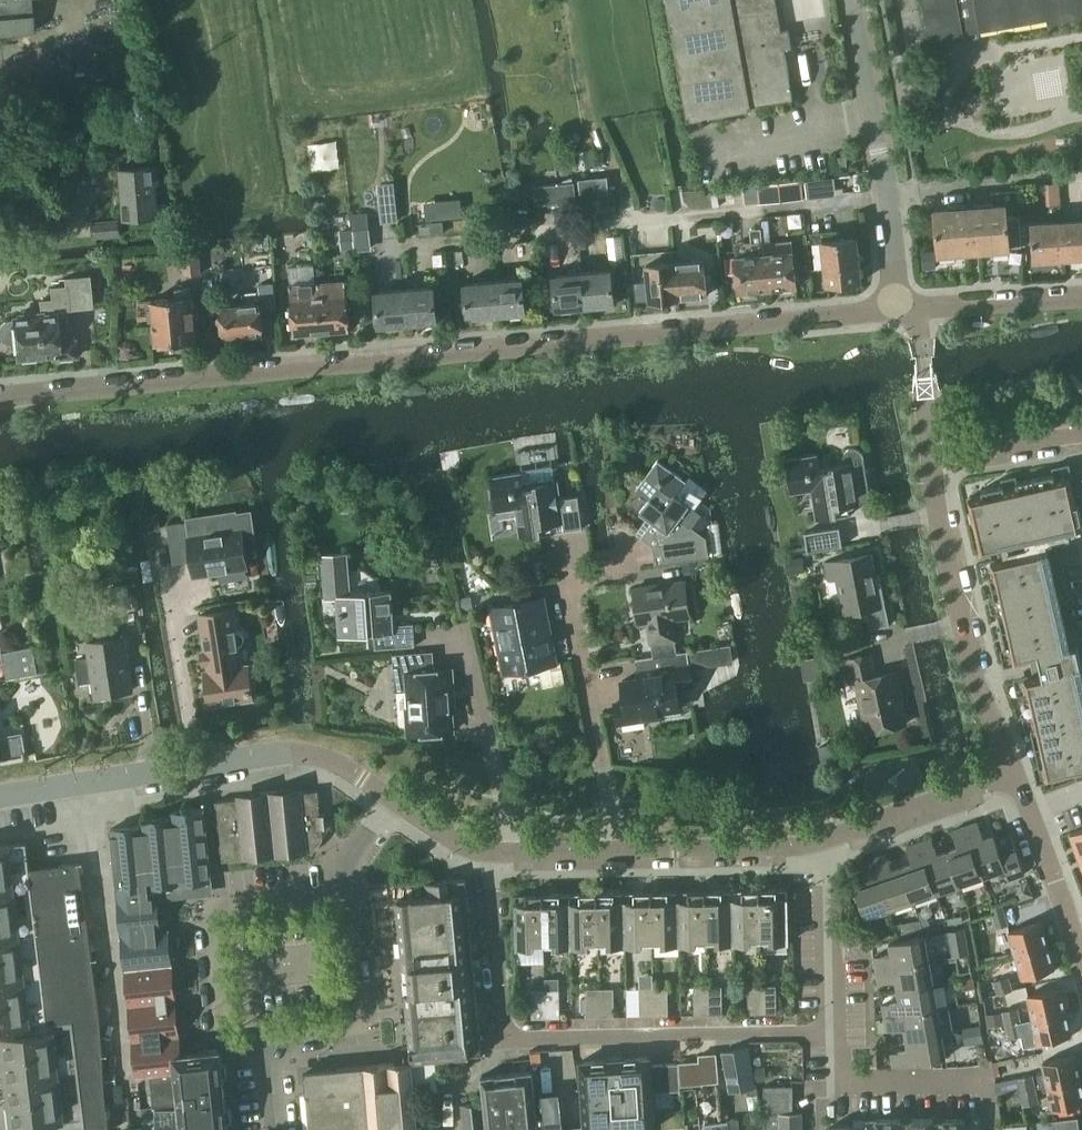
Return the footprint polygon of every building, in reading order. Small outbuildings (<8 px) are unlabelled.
[(3,34),(30,32),(28,0),(0,0),(3,34)] [(793,99),(784,48),(791,47),(788,29),(781,30),(776,0),(666,0),(687,120),(751,109),(751,106),(793,99)] [(931,45),(965,39),(964,34),(1048,19),(1049,24),(1081,18),(1081,0),(922,0),(931,45)] [(157,115),(145,116),(146,127),(159,126),(157,115)] [(159,217),(156,184),(160,184),(158,165),(119,169),(124,220),(159,217)] [(823,178),(805,180),(807,198),(825,196),(823,178)] [(801,181),(757,185),(758,203),(803,198),(801,181)] [(535,205),(575,200),(573,182),(534,187),(535,205)] [(1060,204),(1058,183),(1047,184),(1049,205),(1060,204)] [(599,202),(583,208),(588,220),(604,213),(599,202)] [(991,205),(971,207),(974,251),(978,251),(1009,248),(1009,247),(1020,246),(1021,246),(1019,216),(1018,204),(1017,204),(1006,205),(1006,204),(993,205),(991,205)] [(453,205),(454,218),(462,217),(461,205),(453,205)] [(974,251),(970,207),(935,209),(939,254),(974,251)] [(530,215),(509,217),(510,228),(531,226),(530,215)] [(119,221),(91,223),(92,237),(120,235),(119,221)] [(432,234),(443,233),(442,221),(431,222),(432,234)] [(1061,222),(1062,243),(1064,258),(1081,257),(1081,221),(1061,222)] [(1062,243),(1061,222),(1032,224),(1035,260),(1064,258),(1062,243)] [(353,249),(352,230),(339,231),(340,250),(353,249)] [(807,242),(806,242),(809,269),(810,269),(825,268),(827,284),(860,281),(859,262),(862,257),(858,253),(856,237),(840,239),(807,242)] [(792,242),(763,245),(764,254),(767,290),(796,287),(793,251),(792,242)] [(196,247),(182,249),(184,276),(199,274),(196,247)] [(923,270),(936,269),(934,250),(921,251),(923,270)] [(735,257),(724,258),(726,275),(736,274),(738,292),(767,290),(764,254),(735,257)] [(704,260),(676,262),(679,298),(707,295),(704,260)] [(675,261),(632,265),(636,301),(650,300),(650,301),(679,299),(679,298),(676,262),(675,262),(675,261)] [(292,285),(290,285),(294,334),(307,333),(310,334),(313,334),(316,333),(319,332),(322,331),(317,282),(315,282),(314,264),(290,266),(292,285)] [(611,269),(582,272),(586,307),(614,304),(611,269)] [(586,307),(582,272),(554,275),(557,310),(586,307)] [(2,340),(6,342),(11,342),(15,342),(17,357),(19,357),(19,359),(37,358),(37,355),(53,353),(54,358),(56,358),(76,356),(74,339),(56,341),(53,310),(91,306),(88,276),(65,278),(66,286),(51,287),(52,299),(40,301),(41,312),(17,314),(18,318),(13,318),(13,319),(8,320),(4,321),(1,324),(0,325),(0,337),(2,340)] [(522,277),(493,280),(497,315),(526,313),(522,277)] [(333,281),(317,282),(322,331),(325,331),(328,332),(331,333),(334,332),(337,330),(350,329),(346,280),(333,281)] [(497,315),(493,280),(464,283),(468,318),(497,315)] [(260,303),(220,307),(223,337),(244,335),(244,340),(264,338),(261,315),(276,313),(273,283),(258,284),(260,303)] [(433,286),(404,288),(408,324),(437,321),(433,286)] [(172,343),(196,341),(191,296),(190,287),(175,288),(176,298),(151,300),(155,345),(159,344),(159,348),(173,347),(172,343)] [(408,324),(404,288),(376,291),(379,327),(408,324)] [(859,502),(859,499),(869,498),(863,456),(861,452),(857,448),(852,448),(847,449),(843,453),(843,458),(843,462),(819,466),(817,452),(785,457),(790,492),(810,489),(814,517),(836,514),(835,506),(859,502)] [(657,459),(636,488),(649,498),(639,512),(652,521),(641,537),(653,546),(656,549),(659,563),(704,557),(702,540),(692,533),(695,529),(691,526),(701,513),(694,508),(708,490),(689,476),(686,481),(684,479),(657,459)] [(522,470),(491,475),(496,509),(516,507),(520,536),(542,533),(541,525),(562,522),(564,530),(582,528),(578,495),(561,497),(558,479),(554,480),(552,467),(523,471),(522,470)] [(969,497),(981,552),(997,549),(999,559),(987,562),(1009,662),(1030,658),(1034,675),(1020,678),(1043,779),(1078,771),(1078,773),(1081,772),(1081,695),(1076,668),(1081,666),(1077,645),(1064,648),(1042,549),(1028,552),(1024,537),(1080,524),(1079,519),(1081,519),(1078,503),(1076,503),(1068,470),(981,489),(982,494),(969,497)] [(187,522),(167,525),(173,565),(174,564),(173,554),(190,551),(192,562),(194,576),(247,568),(245,557),(243,543),(254,542),(249,512),(219,517),(221,533),(189,538),(187,522)] [(142,516),(144,531),(149,530),(159,529),(156,513),(142,516)] [(807,550),(842,545),(839,526),(804,532),(807,550)] [(351,593),(348,551),(321,553),(324,598),(336,597),(339,636),(375,633),(376,648),(415,645),(413,622),(395,624),(393,590),(351,593)] [(876,583),(870,553),(825,562),(829,580),(837,578),(844,613),(866,609),(870,629),(889,624),(881,582),(876,583)] [(523,562),(525,577),(540,575),(538,560),(523,562)] [(649,621),(654,655),(677,651),(672,618),(690,615),(684,579),(634,587),(639,623),(649,621)] [(492,605),(504,671),(556,661),(544,595),(492,605)] [(241,643),(243,639),(243,634),(240,631),(235,630),(232,608),(199,614),(208,670),(204,671),(210,704),(252,698),(247,664),(241,665),(237,645),(241,643)] [(89,657),(75,659),(79,681),(93,680),(95,695),(101,694),(101,696),(113,695),(113,692),(132,689),(124,636),(118,637),(116,624),(103,625),(106,639),(87,642),(89,657)] [(625,700),(615,702),(618,722),(664,714),(665,717),(681,715),(677,686),(692,683),(689,667),(732,661),(729,643),(681,651),(677,651),(654,655),(635,658),(638,677),(622,680),(625,700)] [(0,645),(0,661),(4,661),(7,679),(39,674),(35,652),(34,647),(2,652),(1,645),(0,645)] [(392,653),(395,691),(408,690),(411,733),(452,731),(447,668),(434,669),(433,650),(392,653)] [(843,659),(848,681),(855,680),(866,731),(904,723),(893,671),(875,675),(870,652),(843,659)] [(813,678),(826,675),(824,662),(810,664),(813,678)] [(35,753),(35,752),(24,754),(21,734),(0,737),(0,760),(35,753)] [(214,801),(221,860),(312,851),(322,840),(321,827),(328,827),(326,813),(319,814),(316,791),(277,795),(277,789),(261,791),(262,795),(214,801)] [(141,825),(111,828),(121,933),(161,929),(158,900),(157,895),(212,889),(210,866),(207,840),(204,808),(172,811),(172,817),(141,820),(141,825)] [(977,821),(965,825),(983,876),(1005,868),(1009,878),(1025,873),(1015,846),(1011,832),(996,838),(995,835),(983,838),(977,821)] [(958,847),(948,850),(959,884),(983,876),(965,825),(952,829),(958,847)] [(1070,832),(1079,856),(1081,855),(1081,828),(1070,832)] [(931,837),(919,841),(936,892),(959,884),(948,850),(938,854),(931,837)] [(912,863),(902,866),(913,900),(936,892),(919,841),(906,845),(912,863)] [(0,845),(0,1030),(8,1029),(9,1034),(2,1035),(13,1127),(22,1126),(23,1129),(109,1129),(107,1100),(106,1086),(105,1085),(105,1074),(100,1020),(79,862),(29,868),(26,842),(0,845)] [(885,853),(873,857),(890,908),(913,900),(902,866),(891,870),(885,853)] [(890,908),(873,857),(859,861),(866,879),(855,882),(866,916),(890,908)] [(398,899),(412,1060),(481,1055),(465,878),(436,880),(427,881),(428,896),(398,899)] [(1032,893),(1027,879),(1021,881),(1016,891),(1019,898),(1032,893)] [(759,887),(732,888),(733,942),(760,942),(759,887)] [(787,887),(759,887),(760,942),(788,941),(787,887)] [(732,888),(704,889),(705,943),(733,942),(732,888)] [(704,889),(677,890),(678,944),(705,943),(704,889)] [(651,890),(623,891),(624,945),(652,945),(651,890)] [(677,890),(651,890),(652,945),(678,944),(677,890)] [(623,891),(596,892),(597,946),(624,945),(623,891)] [(570,892),(542,893),(543,947),(570,946),(570,892)] [(596,892),(570,892),(570,946),(597,946),(596,892)] [(542,893),(515,894),(516,948),(517,963),(544,963),(543,947),(542,893)] [(992,906),(998,926),(1007,924),(1001,904),(992,906)] [(927,914),(919,917),(923,929),(931,926),(927,914)] [(1009,930),(1016,954),(1048,945),(1041,921),(1009,930)] [(904,924),(896,925),(898,933),(906,931),(904,924)] [(161,929),(121,933),(125,969),(171,964),(168,942),(162,943),(161,929)] [(874,957),(876,969),(929,960),(925,936),(889,942),(891,953),(874,957)] [(967,944),(952,946),(954,955),(968,952),(967,944)] [(1048,945),(1016,954),(1023,977),(1055,969),(1048,945)] [(896,978),(898,990),(933,984),(929,960),(876,969),(878,981),(896,978)] [(171,964),(125,969),(129,1004),(168,1000),(167,988),(173,987),(171,964)] [(995,979),(998,993),(1012,989),(1009,975),(995,979)] [(974,987),(972,977),(960,979),(962,989),(974,987)] [(882,1004),(885,1017),(938,1008),(933,984),(898,990),(900,1001),(882,1004)] [(761,985),(748,986),(748,1013),(762,1013),(761,985)] [(776,985),(761,985),(762,1013),(775,1013),(777,1013),(776,985)] [(721,986),(708,987),(708,1014),(722,1014),(721,986)] [(708,987),(694,987),(694,1014),(708,1014),(708,987)] [(1029,995),(1034,1018),(1067,1011),(1061,987),(1029,995)] [(613,988),(599,989),(600,1016),(614,1016),(613,988)] [(640,1015),(654,1015),(654,988),(640,988),(640,1015)] [(654,988),(654,1015),(668,1015),(668,988),(654,988)] [(546,990),(545,990),(546,1018),(560,1017),(559,989),(546,990)] [(599,989),(585,989),(586,1017),(600,1016),(599,989)] [(545,990),(531,990),(532,1018),(546,1018),(545,990)] [(168,1000),(129,1004),(133,1040),(172,1036),(178,1036),(176,1013),(169,1013),(168,1000)] [(937,1008),(885,1017),(887,1030),(905,1027),(907,1038),(952,1030),(948,1006),(937,1008)] [(1018,1007),(1003,1011),(1007,1025),(1021,1021),(1018,1007)] [(1067,1011),(1034,1018),(1039,1042),(1072,1035),(1067,1011)] [(1003,1023),(1001,1012),(987,1014),(989,1026),(1003,1023)] [(885,1017),(876,1019),(879,1031),(887,1030),(885,1017)] [(1021,1021),(1007,1025),(1009,1038),(1024,1034),(1021,1021)] [(980,1025),(967,1027),(969,1043),(983,1040),(980,1025)] [(952,1030),(907,1038),(909,1049),(890,1052),(893,1065),(946,1056),(941,1033),(952,1030)] [(172,1036),(133,1040),(136,1076),(150,1074),(173,1072),(171,1054),(173,1053),(172,1036)] [(756,1086),(753,1068),(749,1047),(723,1051),(730,1091),(756,1086)] [(171,1054),(173,1072),(176,1103),(177,1110),(179,1129),(229,1129),(228,1118),(226,1105),(223,1073),(222,1060),(220,1048),(183,1052),(173,1053),(171,1054)] [(718,1080),(715,1053),(699,1054),(700,1061),(679,1062),(680,1084),(702,1082),(718,1080)] [(1045,1072),(1037,1074),(1040,1087),(1048,1085),(1080,1078),(1075,1054),(1043,1061),(1045,1072)] [(580,1061),(582,1088),(585,1129),(613,1129),(651,1127),(655,1127),(652,1091),(680,1089),(680,1084),(679,1062),(651,1064),(650,1056),(622,1058),(608,1059),(580,1061)] [(304,1070),(305,1081),(306,1094),(307,1094),(310,1129),(419,1129),(414,1086),(412,1061),(394,1063),(337,1068),(329,1068),(326,1068),(318,1069),(315,1069),(304,1070)] [(765,1063),(754,1065),(756,1079),(767,1077),(765,1063)] [(481,1075),(486,1127),(488,1127),(499,1126),(507,1125),(509,1125),(509,1129),(516,1129),(515,1124),(525,1123),(538,1122),(532,1070),(498,1074),(483,1075),(481,1075)] [(173,1072),(150,1074),(153,1105),(176,1103),(173,1072)] [(115,1073),(105,1074),(105,1085),(116,1084),(115,1073)] [(1032,1075),(1018,1078),(1021,1092),(1035,1089),(1032,1075)] [(1048,1085),(1053,1109),(1081,1103),(1081,1087),(1080,1078),(1048,1085)] [(121,1085),(106,1086),(107,1100),(123,1098),(121,1085)] [(800,1112),(792,1112),(792,1086),(763,1086),(763,1113),(764,1113),(766,1129),(800,1129),(800,1112)] [(1035,1089),(1021,1092),(1024,1104),(1038,1101),(1035,1089)] [(543,1129),(566,1129),(562,1092),(539,1095),(543,1129)] [(486,1127),(483,1103),(462,1104),(464,1129),(486,1129),(486,1127)] [(177,1110),(156,1110),(156,1129),(179,1129),(177,1110)] [(1037,1121),(1038,1129),(1079,1129),(1077,1117),(1050,1120),(1037,1121)] [(738,1118),(727,1119),(727,1121),(724,1121),(705,1124),(706,1129),(739,1129),(738,1118)] [(965,1119),(877,1118),(877,1128),(828,1128),(828,1129),(965,1129),(965,1119)]
